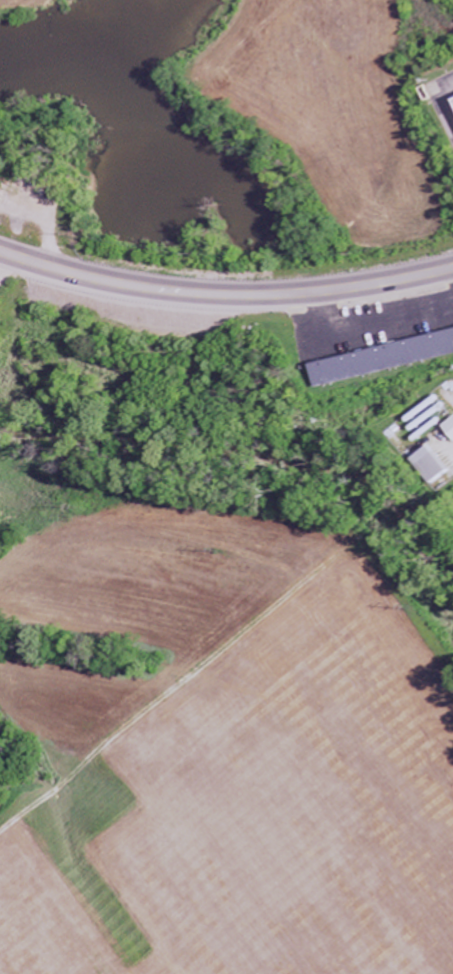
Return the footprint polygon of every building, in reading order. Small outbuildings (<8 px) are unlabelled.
[(321,359),(325,384),(452,360),(452,335),(321,359)] [(445,429),(452,437),(452,420),(445,429)] [(452,474),(452,468),(436,447),(418,461),(438,486),(452,474)]
